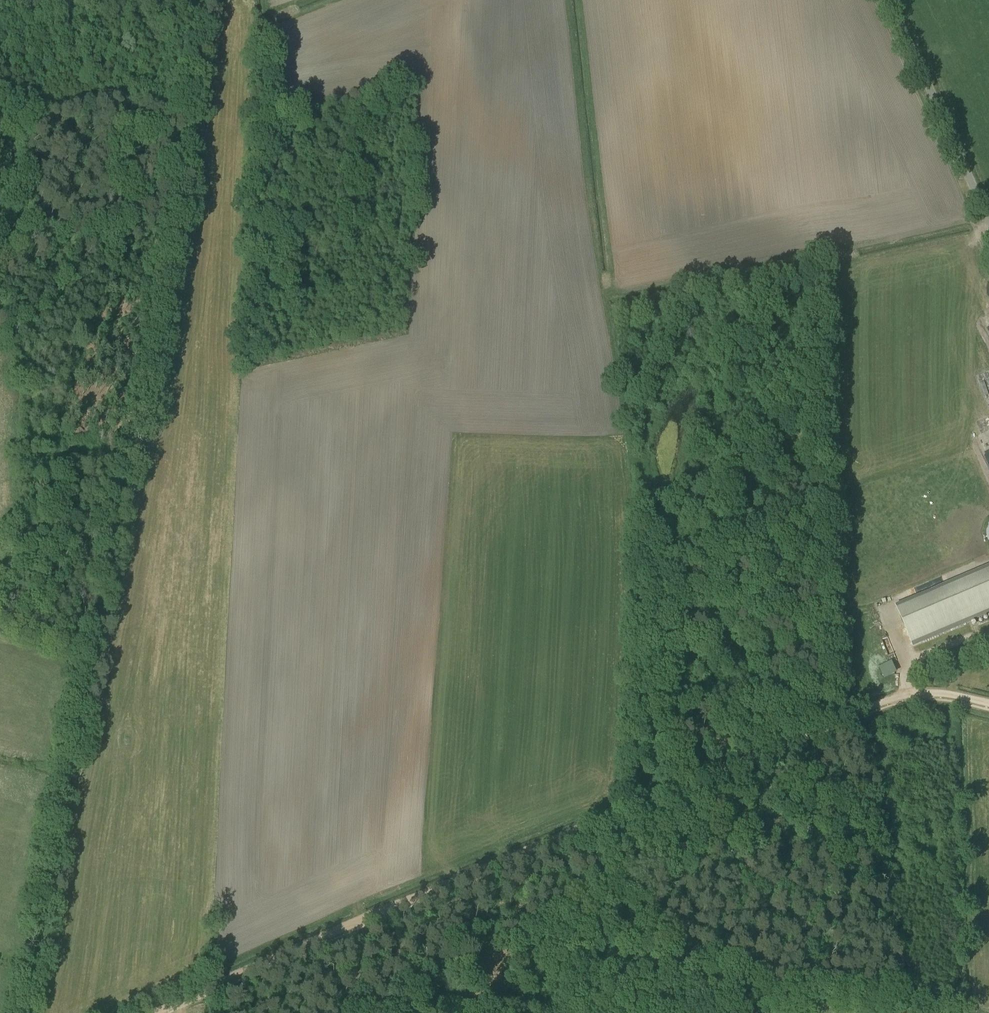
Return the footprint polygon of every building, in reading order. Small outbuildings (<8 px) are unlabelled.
[(894,603),(912,645),(988,613),(988,563),(894,603)]
